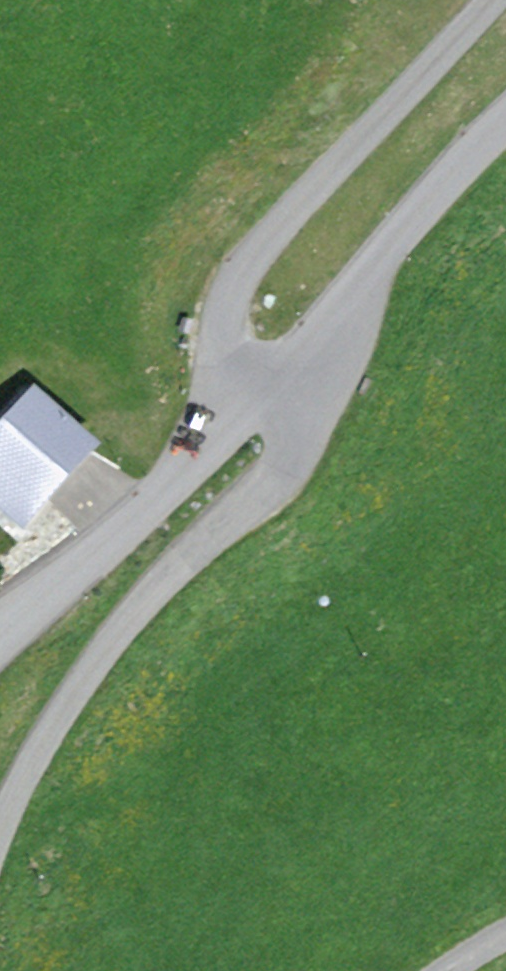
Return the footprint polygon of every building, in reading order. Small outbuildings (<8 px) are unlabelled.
[(0,423),(0,508),(23,529),(101,442),(36,383),(0,423)]
